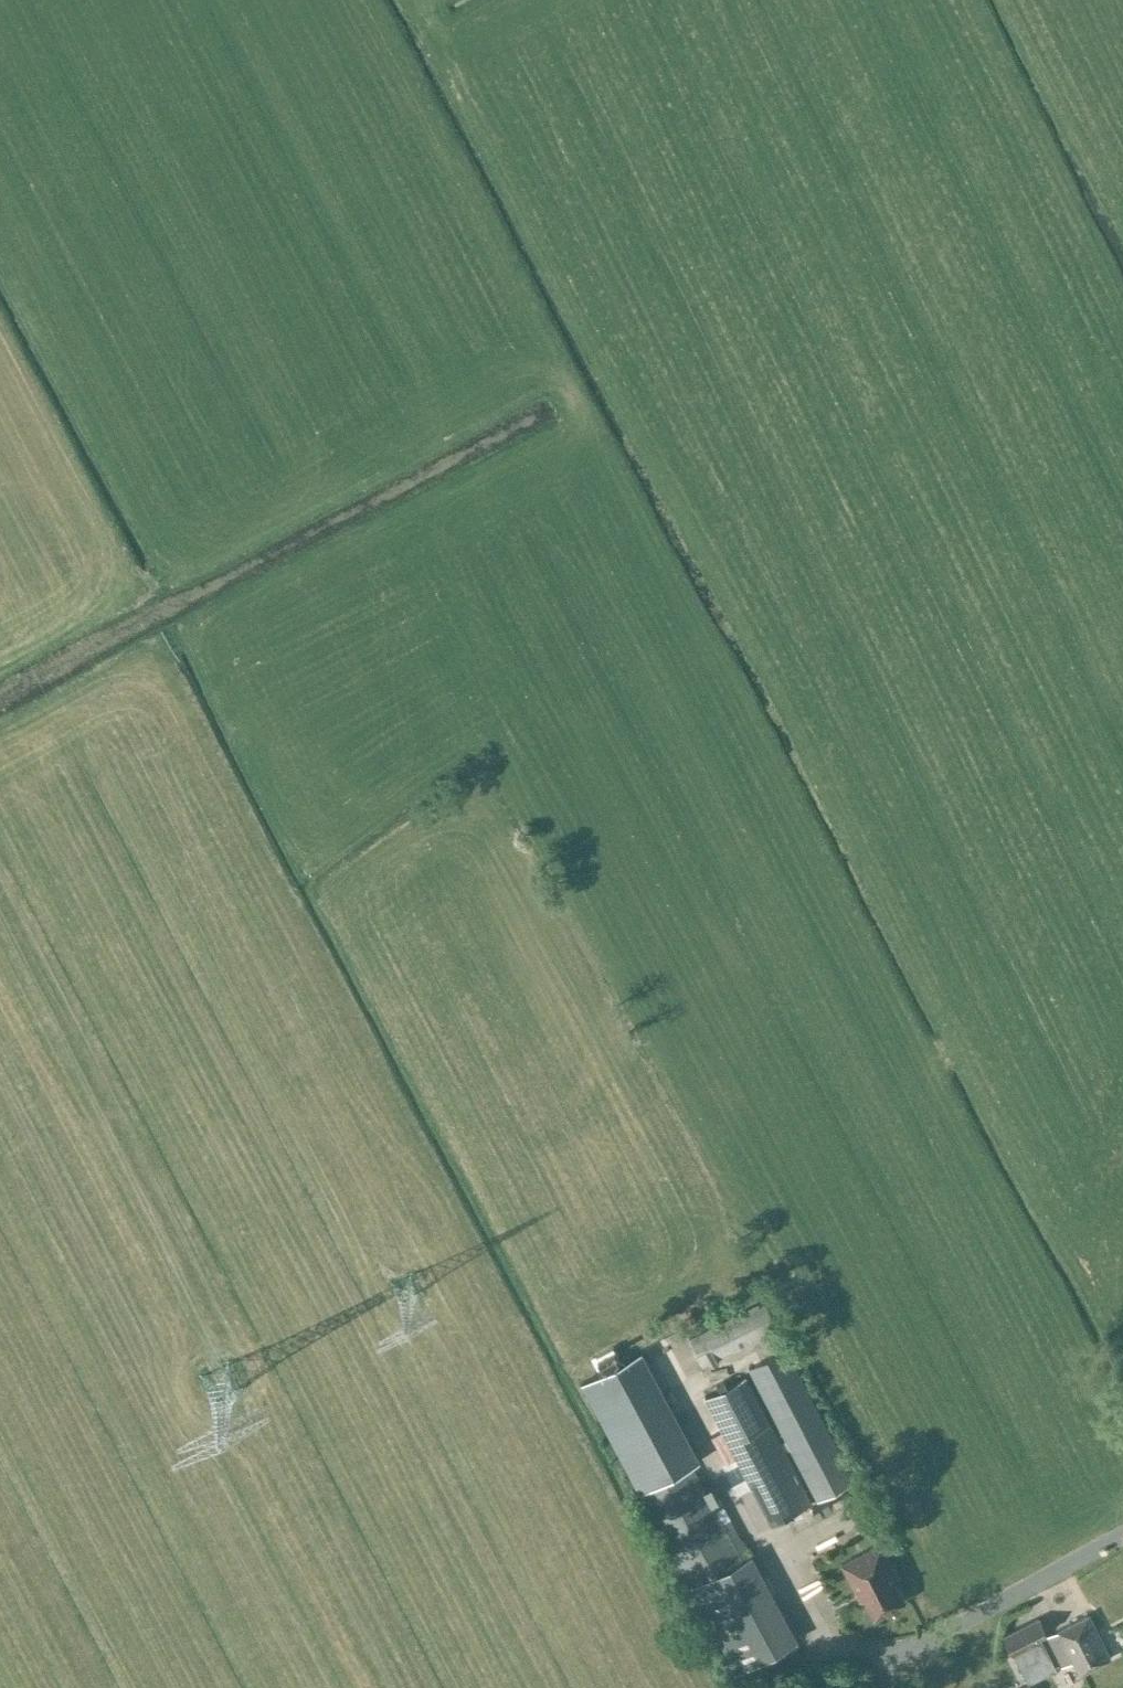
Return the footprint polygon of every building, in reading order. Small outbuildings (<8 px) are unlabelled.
[(767,1333),(753,1304),(688,1337),(702,1365),(767,1333)] [(640,1347),(582,1379),(641,1484),(688,1459),(699,1452),(640,1347)] [(788,1355),(753,1374),(819,1500),(855,1482),(788,1355)] [(770,1420),(759,1398),(718,1419),(729,1440),(728,1441),(770,1524),(813,1501),(771,1419),(770,1420)] [(742,1557),(688,1459),(641,1484),(690,1583),(742,1557)] [(901,1577),(881,1541),(840,1562),(860,1600),(863,1598),(873,1617),(907,1599),(897,1580),(901,1577)] [(753,1551),(742,1557),(690,1583),(737,1671),(799,1638),(753,1551)] [(1111,1656),(1089,1615),(1047,1637),(1063,1665),(1074,1659),(1081,1672),(1111,1656)] [(1048,1631),(1040,1616),(1000,1636),(1010,1655),(1043,1638),(1041,1635),(1048,1631)]
